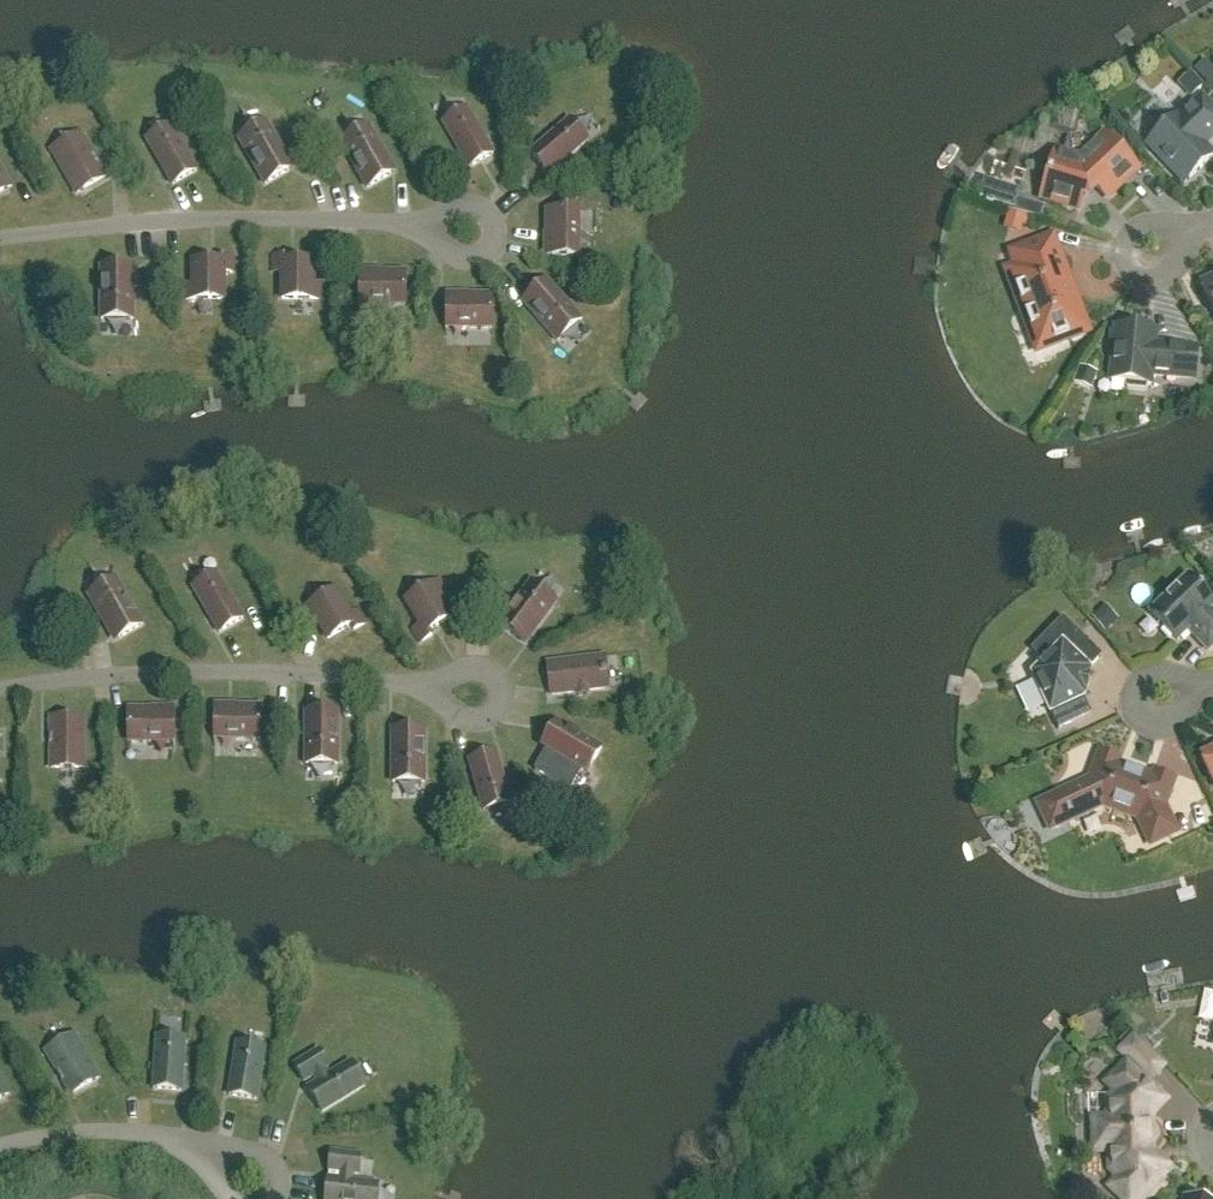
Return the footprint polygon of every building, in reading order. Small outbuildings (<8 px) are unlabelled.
[(1192,72),(1180,83),(1192,97),(1204,86),(1192,72)] [(1202,98),(1179,120),(1177,118),(1148,144),(1185,184),(1212,158),(1212,156),(1204,146),(1212,137),(1212,110),(1202,98)] [(467,110),(443,123),(470,169),(493,155),(467,110)] [(588,141),(570,120),(530,155),(548,176),(588,141)] [(267,123),(239,140),(265,185),(289,172),(278,151),(282,149),(267,123)] [(197,172),(170,126),(147,140),(173,186),(197,172)] [(369,127),(341,143),(368,189),(391,175),(380,155),(384,152),(369,127)] [(106,178),(81,134),(52,151),(77,194),(106,178)] [(1055,155),(1042,197),(1080,208),(1086,188),(1091,182),(1106,198),(1136,169),(1106,138),(1080,163),(1055,155)] [(0,167),(0,194),(12,187),(0,167)] [(1042,220),(1045,209),(1017,201),(1014,212),(1042,220)] [(576,211),(548,211),(548,257),(576,258),(576,234),(579,234),(579,212),(576,212),(576,211)] [(1009,213),(1005,228),(1021,232),(1025,217),(1009,213)] [(1052,345),(1086,332),(1074,301),(1071,302),(1066,288),(1069,287),(1057,255),(1053,257),(1048,243),(1014,255),(1026,286),(1016,289),(1025,313),(1022,319),(1027,331),(1033,334),(1046,329),(1052,345)] [(185,287),(185,300),(224,300),(224,272),(232,272),(232,257),(220,257),(220,263),(193,263),(193,287),(185,287)] [(287,257),(275,257),(274,272),(282,272),(282,300),(322,300),(322,287),(314,287),(314,263),(287,263),(287,257)] [(101,268),(101,321),(134,321),(134,292),(129,292),(129,268),(101,268)] [(360,274),(359,302),(383,302),(383,305),(405,305),(405,302),(406,302),(406,274),(360,274)] [(1201,284),(1212,309),(1212,279),(1201,284)] [(523,303),(558,342),(582,321),(563,299),(559,303),(544,285),(523,303)] [(446,297),(446,326),(470,325),(470,329),(492,328),(492,325),(493,325),(493,297),(446,297)] [(1154,345),(1156,332),(1116,328),(1116,333),(1111,333),(1110,352),(1114,354),(1111,381),(1126,383),(1127,388),(1145,390),(1147,385),(1150,385),(1151,376),(1196,380),(1199,350),(1154,345)] [(1094,373),(1080,368),(1074,387),(1087,391),(1094,373)] [(243,620),(217,574),(193,588),(220,634),(243,620)] [(1212,647),(1212,613),(1210,610),(1212,607),(1212,605),(1187,578),(1151,614),(1177,641),(1188,631),(1208,652),(1212,647)] [(143,626),(117,580),(89,597),(103,622),(107,619),(119,640),(143,626)] [(414,630),(422,643),(432,636),(429,631),(452,617),(445,606),(453,602),(440,581),(406,602),(420,626),(414,630)] [(499,625),(521,642),(535,623),(539,626),(556,603),(531,584),(499,625)] [(316,619),(328,640),(351,626),(354,631),(365,625),(357,612),(350,616),(337,591),(302,611),(309,623),(316,619)] [(1092,618),(1105,632),(1116,622),(1103,608),(1092,618)] [(1102,657),(1063,618),(1031,651),(1044,663),(1033,675),(1059,731),(1092,715),(1084,698),(1090,670),(1102,657)] [(547,664),(551,696),(578,693),(578,696),(587,695),(587,692),(608,689),(604,657),(547,664)] [(215,708),(214,736),(238,736),(238,740),(260,740),(260,736),(261,736),(261,709),(215,708)] [(151,739),(175,739),(175,711),(128,711),(128,739),(129,739),(129,742),(151,742),(151,739)] [(306,765),(338,765),(338,713),(311,713),(311,737),(306,737),(306,765)] [(51,718),(51,769),(85,769),(84,718),(51,718)] [(588,774),(602,749),(557,722),(542,747),(548,750),(535,771),(570,791),(582,771),(588,774)] [(425,784),(425,731),(398,731),(398,755),(393,755),(393,784),(425,784)] [(1202,756),(1212,780),(1212,751),(1202,756)] [(510,804),(496,753),(470,761),(484,812),(510,804)] [(1094,779),(1092,786),(1089,785),(1084,783),(1070,790),(1055,797),(1044,802),(1041,810),(1048,825),(1056,828),(1067,823),(1082,816),(1096,809),(1099,802),(1144,818),(1141,826),(1148,840),(1156,843),(1171,836),(1174,827),(1168,813),(1160,811),(1163,804),(1165,805),(1174,782),(1175,783),(1176,781),(1154,773),(1153,774),(1155,775),(1153,780),(1139,775),(1140,773),(1131,769),(1130,772),(1117,767),(1119,762),(1120,762),(1121,761),(1099,753),(1098,754),(1100,755),(1091,778),(1094,779)] [(75,1035),(46,1051),(71,1095),(100,1078),(75,1035)] [(185,1039),(158,1037),(154,1090),(182,1092),(185,1039)] [(265,1048),(238,1044),(229,1096),(257,1100),(265,1048)] [(323,1113),(366,1087),(351,1063),(328,1077),(324,1070),(329,1067),(320,1051),(295,1067),(304,1083),(315,1076),(319,1083),(308,1089),(323,1113)] [(1152,1152),(1152,1143),(1155,1140),(1156,1139),(1156,1137),(1157,1136),(1157,1135),(1157,1133),(1156,1131),(1155,1130),(1151,1126),(1151,1117),(1143,1109),(1160,1091),(1129,1061),(1107,1084),(1116,1093),(1108,1101),(1109,1120),(1100,1120),(1093,1127),(1094,1145),(1101,1152),(1110,1152),(1110,1171),(1122,1182),(1113,1191),(1121,1198),(1143,1198),(1163,1178),(1144,1161),(1152,1152)] [(9,1095),(0,1079),(0,1100),(9,1095)] [(361,1156),(332,1153),(330,1172),(342,1173),(341,1181),(329,1179),(326,1198),(377,1198),(379,1185),(352,1182),(353,1174),(359,1175),(361,1156)]
